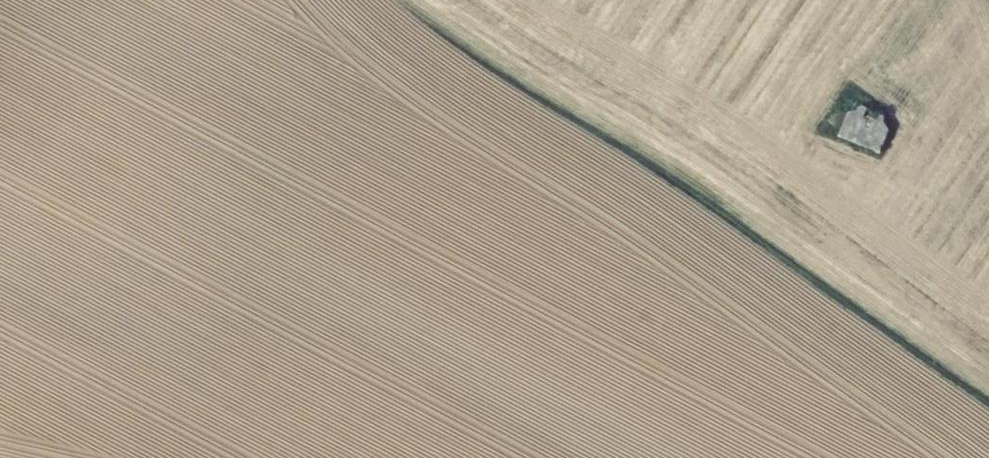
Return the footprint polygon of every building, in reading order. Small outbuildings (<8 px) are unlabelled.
[(837,138),(879,153),(890,121),(848,106),(837,138)]
